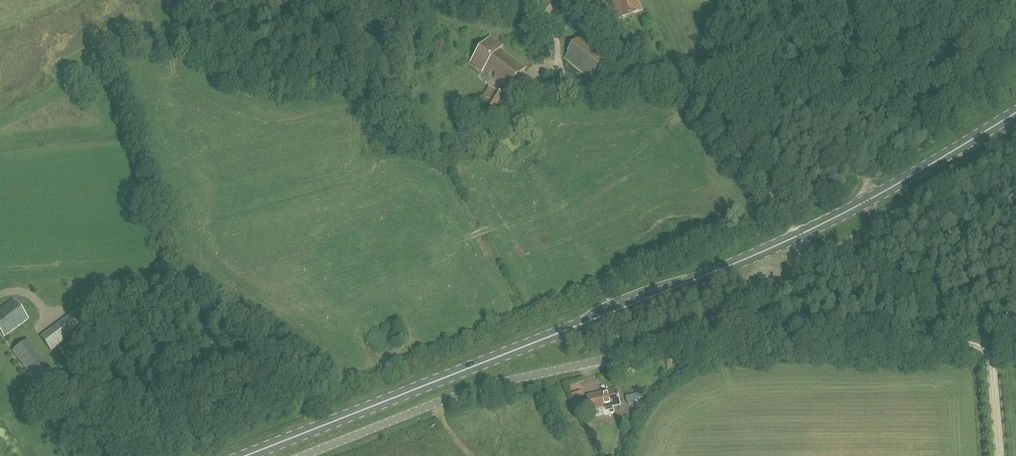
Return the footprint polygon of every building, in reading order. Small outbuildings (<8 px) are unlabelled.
[(618,19),(641,10),(637,0),(610,0),(618,19)] [(590,79),(607,57),(583,35),(565,58),(590,79)] [(483,70),(489,75),(493,71),(500,76),(496,80),(508,90),(525,68),(500,49),(502,47),(491,38),(471,63),(483,71),(483,70)] [(495,90),(486,104),(496,111),(506,97),(495,90)] [(0,309),(0,332),(4,337),(29,319),(14,299),(0,309)] [(70,315),(64,319),(74,333),(80,329),(70,315)] [(23,338),(9,349),(35,384),(49,373),(23,338)] [(615,413),(613,407),(620,405),(617,390),(588,396),(591,411),(603,409),(604,416),(615,413)] [(301,407),(309,403),(305,393),(297,397),(301,407)] [(638,394),(626,397),(627,404),(640,401),(638,394)]
